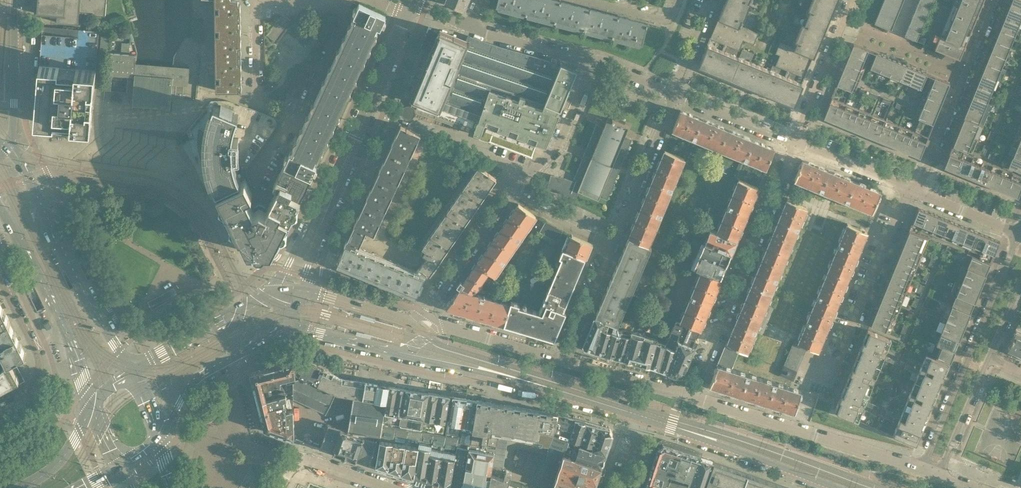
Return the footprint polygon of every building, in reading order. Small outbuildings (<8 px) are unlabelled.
[(57,19),(57,22),(65,23),(65,22),(76,22),(76,23),(78,24),(79,10),(92,11),(92,13),(105,14),(107,0),(38,0),(37,14),(57,15),(57,19)] [(240,5),(238,5),(238,0),(219,0),(219,2),(219,5),(216,5),(216,17),(238,17),(238,12),(240,12),(240,5)] [(468,0),(445,0),(445,1),(464,9),(468,0)] [(529,0),(498,0),(496,6),(511,10),(525,14),(529,0)] [(560,1),(555,0),(529,0),(525,14),(540,18),(555,22),(560,1)] [(750,1),(748,1),(748,0),(726,0),(719,17),(738,25),(741,18),(743,19),(750,1)] [(836,0),(812,0),(808,9),(810,10),(807,17),(826,24),(836,0)] [(904,0),(884,0),(874,24),(891,31),(904,0)] [(904,36),(917,41),(919,35),(933,0),(919,0),(904,36)] [(983,0),(954,0),(952,4),(978,14),(983,0)] [(1009,6),(1020,11),(1020,0),(1011,0),(1009,6)] [(588,9),(574,5),(560,1),(555,22),(569,25),(583,29),(588,9)] [(290,153),(284,165),(308,176),(311,177),(317,165),(313,163),(315,160),(317,161),(377,31),(375,30),(376,26),(380,28),(386,15),(359,3),(353,15),(356,17),(293,154),(290,153)] [(959,58),(978,14),(952,4),(934,48),(959,58)] [(1020,19),(1020,11),(1009,6),(1004,17),(1019,23),(1020,19)] [(611,36),(617,16),(603,12),(588,9),(583,29),(598,33),(611,36)] [(277,22),(286,27),(290,21),(281,16),(277,22)] [(632,20),(617,16),(611,36),(626,40),(642,44),(647,24),(632,20)] [(241,47),(240,27),(238,27),(238,17),(216,17),(216,29),(216,30),(215,31),(215,32),(216,33),(217,34),(217,41),(216,41),(216,42),(215,42),(215,43),(215,44),(216,45),(216,46),(217,46),(217,56),(239,56),(239,47),(241,47)] [(754,44),(758,33),(755,32),(738,25),(719,17),(710,39),(723,44),(727,46),(739,51),(743,40),(754,44)] [(813,56),(826,24),(807,17),(804,24),(802,23),(795,40),(797,41),(794,48),(813,56)] [(1015,34),(1019,23),(1004,17),(1000,28),(1015,34)] [(99,31),(42,26),(42,31),(41,49),(39,65),(96,70),(99,31)] [(561,108),(577,69),(575,69),(575,70),(561,64),(562,63),(560,63),(559,66),(555,64),(556,63),(499,47),(498,49),(491,47),(492,45),(490,44),(489,46),(467,39),(466,40),(464,40),(464,41),(453,36),(453,35),(452,35),(452,36),(441,31),(441,30),(440,29),(439,30),(434,28),(425,49),(431,52),(430,52),(430,53),(426,63),(425,64),(426,65),(422,74),(421,74),(421,75),(421,76),(417,85),(416,87),(417,87),(412,97),(412,96),(412,98),(417,100),(413,111),(474,132),(473,133),(480,136),(480,135),(485,142),(488,140),(499,144),(532,156),(534,152),(533,152),(536,143),(545,146),(559,113),(561,108)] [(1015,34),(1000,28),(995,39),(1010,45),(1015,34)] [(101,35),(100,49),(108,50),(109,36),(101,35)] [(926,38),(919,35),(917,41),(924,44),(926,38)] [(1010,45),(995,39),(991,50),(1006,56),(1010,45)] [(804,78),(813,56),(794,48),(780,42),(775,53),(780,55),(775,66),(787,70),(791,72),(804,78)] [(853,43),(849,54),(868,61),(872,51),(853,43)] [(725,52),(721,50),(707,44),(699,65),(730,79),(739,57),(725,52)] [(1006,56),(991,50),(986,62),(1001,68),(1006,56)] [(107,53),(104,89),(104,90),(111,91),(112,75),(120,76),(121,54),(107,53)] [(876,53),(870,67),(880,72),(886,57),(876,53)] [(136,55),(121,54),(120,76),(128,76),(126,92),(133,93),(135,63),(136,55)] [(868,61),(849,54),(845,64),(864,71),(868,61)] [(241,82),(241,67),(241,63),(239,63),(239,56),(217,56),(217,90),(239,90),(239,82),(241,82)] [(771,70),(739,57),(730,79),(762,92),(771,70)] [(896,61),(890,58),(886,57),(880,72),(890,76),(896,61)] [(906,65),(900,62),(896,61),(890,76),(900,80),(906,65)] [(1006,70),(1001,68),(986,62),(982,73),(997,79),(1001,81),(1006,70)] [(173,66),(135,63),(133,93),(132,104),(142,105),(152,105),(162,106),(170,107),(171,98),(182,99),(184,79),(189,79),(190,67),(173,66)] [(864,71),(845,64),(841,74),(859,81),(864,71)] [(96,70),(39,65),(38,85),(40,85),(39,102),(36,102),(35,122),(55,123),(55,119),(72,120),(72,125),(91,126),(93,106),(92,106),(93,89),(94,90),(96,70)] [(916,69),(910,66),(906,65),(900,80),(910,84),(916,69)] [(927,73),(920,71),(916,69),(910,84),(921,88),(927,73)] [(300,96),(307,73),(296,70),(289,93),(300,96)] [(789,78),(784,76),(771,70),(762,92),(794,105),(802,83),(789,78)] [(997,79),(982,73),(977,84),(992,90),(997,79)] [(859,81),(841,74),(836,84),(845,88),(849,89),(855,92),(859,81)] [(931,75),(926,86),(945,93),(949,83),(931,75)] [(992,90),(977,84),(972,95),(987,101),(992,90)] [(945,93),(926,86),(922,96),(941,103),(945,93)] [(988,115),(993,103),(987,101),(972,95),(968,106),(988,114),(988,115)] [(941,103),(922,96),(918,106),(937,113),(941,103)] [(846,103),(831,97),(823,117),(838,123),(846,103)] [(859,109),(846,103),(838,123),(851,128),(859,109)] [(206,155),(207,164),(208,170),(210,175),(210,176),(213,183),(216,191),(240,179),(238,173),(236,167),(234,159),(233,156),(239,156),(238,151),(238,145),(238,143),(238,138),(233,138),(233,136),(234,131),(235,126),(236,121),(238,115),(214,104),(213,105),(209,119),(207,126),(206,135),(206,141),(206,148),(206,155)] [(937,113),(918,106),(914,116),(920,119),(924,120),(933,124),(937,113)] [(983,125),(988,114),(968,106),(963,117),(978,123),(979,123),(983,125)] [(873,114),(859,109),(851,128),(865,134),(873,114)] [(701,118),(680,110),(672,130),(693,138),(701,118)] [(886,119),(873,114),(865,134),(878,139),(886,119)] [(978,139),(983,125),(979,123),(978,123),(963,117),(958,131),(978,139)] [(621,166),(632,139),(626,136),(624,136),(628,126),(614,121),(615,120),(612,119),(612,120),(607,118),(606,120),(603,127),(599,125),(596,124),(586,149),(585,151),(582,159),(576,174),(573,180),(551,174),(546,189),(565,194),(576,197),(578,191),(598,200),(599,197),(607,200),(610,192),(612,191),(615,184),(614,183),(618,172),(620,169),(621,166)] [(727,129),(701,118),(693,138),(719,149),(727,129)] [(899,125),(886,119),(878,139),(891,145),(899,125)] [(407,161),(418,138),(420,134),(400,125),(388,152),(407,161)] [(913,130),(899,125),(891,145),(905,150),(913,130)] [(753,140),(727,129),(719,149),(744,160),(753,140)] [(927,136),(913,130),(905,150),(919,156),(927,136)] [(978,139),(958,131),(952,144),(965,149),(972,152),(978,139)] [(1013,139),(1008,153),(1012,155),(1013,154),(1020,158),(1020,142),(1013,139)] [(774,149),(753,140),(744,160),(766,168),(774,149)] [(952,144),(943,166),(955,171),(963,152),(964,152),(965,149),(952,144)] [(684,158),(664,150),(651,181),(671,190),(684,158)] [(395,188),(407,161),(388,152),(376,179),(395,188)] [(963,152),(955,171),(965,175),(973,156),(964,152),(963,152)] [(1012,155),(1008,166),(1020,171),(1020,158),(1013,154),(1012,155)] [(973,156),(965,175),(975,179),(983,160),(973,156)] [(828,170),(803,160),(794,180),(819,190),(828,170)] [(993,164),(983,160),(975,179),(985,183),(993,164)] [(1003,168),(993,164),(985,183),(995,187),(1003,168)] [(252,193),(245,179),(217,193),(220,200),(219,206),(224,209),(225,208),(231,221),(231,222),(230,227),(235,230),(239,237),(240,236),(247,251),(255,251),(259,255),(264,252),(264,251),(272,251),(277,241),(278,242),(282,235),(287,232),(286,226),(293,213),(293,214),(298,211),(297,205),(308,183),(307,183),(311,177),(308,176),(308,177),(283,166),(273,185),(278,188),(269,205),(259,200),(251,205),(247,196),(252,193)] [(480,202),(496,179),(490,175),(488,173),(478,166),(462,190),(480,202)] [(1003,168),(995,187),(1005,191),(1013,173),(1003,168)] [(853,181),(828,170),(819,190),(845,201),(853,181)] [(1013,173),(1005,191),(1017,196),(1020,187),(1020,176),(1013,173)] [(382,215),(395,188),(376,179),(363,207),(382,215)] [(737,179),(726,206),(747,214),(758,187),(737,179)] [(671,190),(651,181),(640,207),(661,215),(671,190)] [(880,192),(853,181),(845,201),(872,212),(880,192)] [(480,202),(462,190),(446,213),(464,225),(480,202)] [(806,206),(798,203),(787,198),(778,219),(797,227),(806,206)] [(518,204),(502,227),(520,239),(527,229),(528,230),(530,227),(529,226),(536,216),(518,204)] [(726,206),(716,231),(737,240),(747,214),(726,206)] [(374,234),(382,215),(363,207),(351,234),(362,239),(366,231),(374,234)] [(648,245),(661,215),(640,207),(628,238),(648,245)] [(929,212),(918,207),(909,230),(920,234),(922,231),(921,230),(929,212)] [(939,216),(929,212),(921,230),(922,231),(931,234),(939,216)] [(446,213),(430,236),(448,248),(464,225),(446,213)] [(949,220),(939,216),(931,234),(941,238),(949,220)] [(797,227),(778,219),(767,245),(787,253),(797,227)] [(958,224),(949,220),(941,238),(951,242),(958,224)] [(551,224),(546,221),(540,232),(546,235),(551,224)] [(867,231),(847,223),(838,244),(858,253),(867,231)] [(557,227),(551,224),(546,235),(551,238),(557,227)] [(969,228),(958,224),(951,242),(961,247),(969,228)] [(520,239),(502,227),(486,249),(504,262),(511,252),(512,253),(514,250),(513,249),(520,239)] [(562,230),(557,227),(551,238),(557,241),(562,230)] [(737,240),(716,231),(707,228),(701,242),(705,243),(731,254),(737,240)] [(978,232),(969,228),(961,247),(971,251),(978,232)] [(909,230),(906,236),(903,243),(923,251),(928,238),(920,234),(909,230)] [(988,236),(978,232),(971,251),(980,254),(981,255),(988,236)] [(416,271),(358,247),(362,239),(351,234),(338,263),(416,294),(423,277),(426,272),(419,267),(416,271)] [(591,243),(572,235),(565,249),(585,258),(591,243)] [(448,248),(430,236),(422,247),(425,249),(423,253),(427,256),(419,267),(426,272),(430,274),(448,248)] [(999,240),(988,236),(981,255),(980,254),(979,258),(990,263),(999,240)] [(628,238),(622,252),(625,254),(621,264),(617,262),(612,276),(634,286),(651,247),(648,246),(648,245),(628,238)] [(731,254),(705,243),(699,256),(726,266),(731,254)] [(903,243),(898,257),(892,270),(912,278),(923,251),(903,243)] [(858,253),(838,244),(827,270),(848,278),(858,253)] [(787,253),(767,245),(757,271),(776,279),(787,253)] [(561,258),(541,305),(539,311),(519,305),(519,303),(510,301),(510,304),(503,324),(504,324),(505,324),(511,326),(512,327),(512,326),(517,328),(518,328),(523,329),(523,330),(524,330),(530,332),(532,332),(536,333),(536,334),(538,334),(540,333),(543,334),(544,336),(554,339),(566,311),(563,310),(585,258),(565,249),(562,248),(559,257),(561,258)] [(504,262),(486,249),(469,275),(480,283),(488,272),(494,276),(495,275),(496,276),(498,273),(497,272),(504,262)] [(990,263),(979,258),(967,253),(962,265),(985,274),(990,263)] [(726,266),(699,256),(696,254),(692,267),(701,271),(721,279),(726,266)] [(985,274),(962,265),(957,278),(980,288),(985,274)] [(848,278),(827,270),(817,296),(837,304),(848,278)] [(892,270),(887,283),(881,297),(901,305),(912,278),(892,270)] [(721,279),(701,271),(690,298),(709,306),(721,279)] [(776,279),(757,271),(746,297),(765,304),(776,279)] [(447,306),(446,307),(450,308),(477,316),(483,296),(476,294),(476,295),(472,293),(473,290),(475,290),(480,283),(469,275),(447,306)] [(618,326),(634,286),(612,276),(606,291),(609,292),(604,302),(601,301),(594,317),(604,321),(608,322),(614,324),(617,325),(617,326),(617,325),(618,326)] [(980,288),(957,278),(951,292),(974,301),(980,288)] [(974,301),(951,292),(947,303),(970,312),(974,301)] [(510,304),(483,296),(477,316),(493,321),(503,323),(503,324),(510,304)] [(837,304),(817,296),(806,321),(826,330),(837,304)] [(765,304),(746,297),(735,322),(755,330),(765,304)] [(881,297),(876,310),(870,324),(890,332),(901,305),(881,297)] [(690,298),(680,322),(700,330),(709,306),(690,298)] [(3,308),(0,302),(0,326),(10,321),(3,308)] [(970,312),(947,303),(941,316),(964,325),(970,312)] [(964,325),(941,316),(936,329),(959,339),(964,325)] [(583,344),(585,348),(596,351),(604,321),(594,317),(583,344)] [(700,330),(680,322),(675,320),(669,336),(668,337),(693,347),(700,330)] [(18,338),(10,321),(0,326),(0,367),(10,362),(26,354),(18,338)] [(605,354),(612,331),(607,329),(608,322),(604,321),(596,351),(605,354)] [(826,330),(806,321),(797,342),(806,346),(818,351),(826,330)] [(746,351),(755,330),(735,322),(727,343),(738,348),(746,351)] [(614,357),(621,335),(622,330),(616,329),(617,325),(614,324),(612,331),(605,354),(614,357)] [(668,333),(661,326),(659,332),(667,335),(668,333)] [(959,339),(936,329),(935,330),(940,332),(936,342),(955,349),(959,339)] [(886,351),(887,348),(891,340),(867,330),(856,357),(880,367),(883,359),(884,355),(886,351)] [(1007,350),(1018,354),(1020,347),(1020,332),(1015,330),(1007,350)] [(915,339),(914,338),(915,334),(912,332),(910,337),(907,343),(912,345),(915,339)] [(623,359),(630,337),(621,335),(614,357),(623,359)] [(630,336),(630,337),(623,359),(636,362),(643,339),(630,336)] [(682,374),(693,347),(668,337),(667,341),(665,348),(673,350),(667,372),(679,376),(680,376),(681,375),(682,375),(682,374)] [(656,343),(643,339),(636,362),(649,366),(655,345),(656,343)] [(806,346),(797,342),(794,341),(791,347),(803,352),(806,346)] [(955,349),(936,342),(931,354),(950,362),(955,349)] [(734,359),(738,348),(727,343),(722,354),(734,359)] [(664,347),(655,345),(649,366),(657,368),(664,347)] [(667,372),(673,350),(665,348),(664,347),(657,368),(667,372)] [(803,352),(791,347),(789,354),(801,358),(803,352)] [(731,369),(734,359),(722,354),(718,365),(731,369)] [(801,358),(789,354),(786,359),(798,364),(801,358)] [(938,390),(949,363),(926,354),(922,362),(921,366),(919,370),(918,373),(915,381),(938,390)] [(880,367),(856,357),(846,384),(869,393),(880,367)] [(798,364),(786,359),(784,365),(796,370),(798,364)] [(317,383),(299,375),(305,361),(302,360),(294,362),(295,378),(291,379),(292,390),(293,397),(326,413),(335,393),(327,388),(326,388),(317,383)] [(324,369),(305,361),(299,375),(317,383),(324,369)] [(19,380),(10,362),(0,367),(0,390),(19,380)] [(294,362),(272,367),(276,382),(291,379),(295,378),(294,362)] [(741,395),(747,374),(731,369),(718,365),(709,385),(741,395)] [(796,370),(784,365),(780,374),(790,378),(792,379),(796,370)] [(292,390),(291,379),(276,382),(272,367),(264,369),(260,370),(253,372),(252,373),(251,374),(251,376),(251,377),(257,400),(292,390)] [(324,369),(317,383),(326,388),(327,388),(334,374),(324,369)] [(342,378),(334,374),(327,388),(335,393),(338,394),(339,395),(342,378)] [(773,382),(747,374),(741,395),(767,403),(773,382)] [(353,380),(342,378),(339,395),(350,396),(353,380)] [(365,382),(353,380),(350,396),(353,397),(363,398),(365,382)] [(938,390),(915,381),(904,408),(927,417),(938,390)] [(376,383),(365,382),(363,398),(374,400),(376,383)] [(788,387),(773,382),(767,403),(794,411),(800,391),(788,387)] [(389,385),(376,383),(374,400),(385,402),(389,385)] [(864,405),(865,401),(869,393),(846,384),(834,411),(857,421),(861,412),(862,409),(864,405)] [(402,426),(409,389),(389,385),(385,402),(382,425),(392,426),(392,424),(402,426)] [(424,430),(430,392),(421,391),(419,392),(419,393),(414,392),(413,390),(409,389),(402,426),(424,430)] [(292,390),(257,400),(261,412),(280,406),(282,434),(294,438),(293,397),(292,390)] [(434,431),(440,394),(430,392),(424,430),(434,431)] [(348,430),(351,412),(353,397),(350,396),(339,395),(338,394),(335,393),(326,413),(293,397),(294,438),(320,447),(328,424),(330,425),(348,430)] [(443,433),(449,396),(440,394),(434,431),(443,433)] [(465,398),(453,396),(449,423),(447,436),(458,437),(460,426),(465,398)] [(379,436),(382,425),(385,402),(374,400),(363,398),(353,397),(351,412),(348,430),(330,425),(328,424),(320,447),(369,464),(372,456),(376,440),(370,438),(371,436),(377,438),(377,435),(379,436)] [(478,400),(465,398),(460,426),(473,428),(478,400)] [(549,443),(555,427),(558,414),(557,413),(478,400),(473,428),(470,444),(495,449),(498,435),(549,443)] [(282,434),(280,406),(261,412),(265,427),(265,428),(265,429),(266,429),(282,434)] [(916,444),(927,417),(904,408),(901,415),(899,419),(897,423),(896,427),(893,435),(916,444)] [(605,454),(612,433),(609,428),(558,414),(555,427),(549,443),(550,443),(547,460),(560,463),(554,482),(571,487),(594,487),(605,454)] [(388,470),(394,427),(392,426),(382,425),(379,436),(375,466),(388,470)] [(458,437),(450,486),(461,487),(470,444),(473,428),(460,426),(458,437)] [(400,474),(407,429),(394,427),(388,470),(400,474)] [(412,478),(420,431),(407,429),(400,474),(412,478)] [(424,483),(433,433),(420,431),(412,478),(424,483)] [(437,487),(445,435),(433,433),(424,483),(437,487)] [(447,436),(445,435),(437,487),(441,487),(450,487),(450,486),(458,437),(447,436)] [(492,465),(494,454),(495,454),(495,449),(470,444),(461,487),(488,487),(492,465)] [(671,447),(663,444),(658,447),(652,466),(663,470),(671,447)] [(680,450),(671,447),(663,470),(665,471),(665,472),(672,474),(680,450)] [(691,453),(680,450),(672,474),(682,478),(683,477),(691,453)] [(691,453),(683,477),(688,479),(687,483),(679,480),(678,485),(676,487),(690,487),(700,456),(691,453)] [(713,460),(700,456),(690,487),(702,487),(713,460)] [(715,461),(713,461),(704,487),(791,487),(715,461)] [(509,480),(511,474),(501,471),(502,467),(492,465),(488,487),(534,487),(509,480)] [(652,466),(647,479),(672,487),(676,487),(678,485),(665,480),(667,476),(664,475),(665,472),(665,471),(663,470),(652,466)] [(647,479),(644,487),(672,487),(647,479)]
